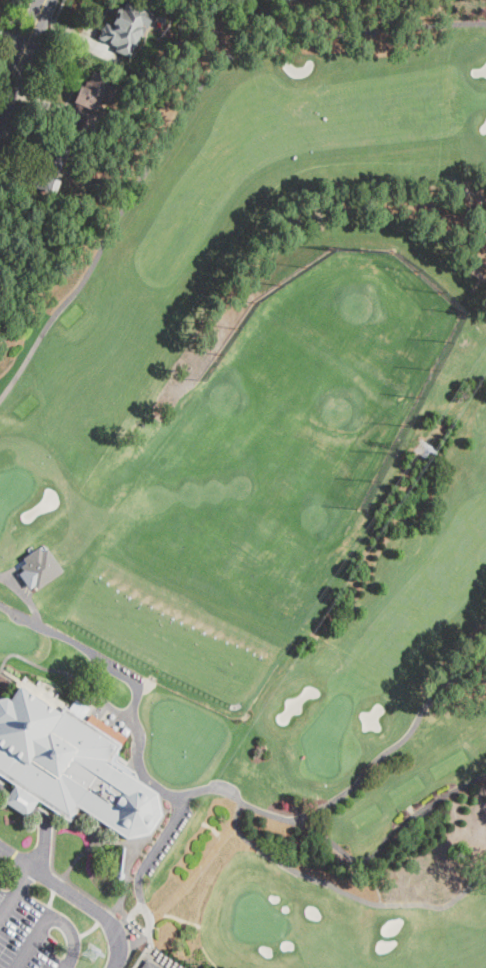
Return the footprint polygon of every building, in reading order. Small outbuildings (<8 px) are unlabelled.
[(120,7),(122,8),(125,0),(134,4),(134,3),(135,3),(147,8),(147,9),(154,12),(147,27),(146,26),(143,33),(139,31),(129,56),(114,49),(115,45),(98,37),(102,26),(103,27),(105,22),(114,26),(115,22),(114,21),(120,7)] [(112,81),(97,114),(74,103),(78,93),(82,85),(86,87),(93,72),(112,81)] [(88,114),(82,128),(66,122),(72,108),(88,114)] [(70,152),(62,172),(52,196),(30,187),(33,180),(48,143),(70,152)] [(45,544),(23,559),(27,565),(18,571),(31,591),(63,570),(45,544)] [(15,785),(0,775),(0,699),(7,698),(10,701),(20,687),(60,714),(64,706),(86,720),(120,744),(110,762),(157,793),(162,815),(150,834),(127,839),(80,808),(71,822),(38,800),(15,785)] [(30,813),(27,817),(4,802),(15,785),(38,800),(30,813)] [(124,878),(121,880),(118,879),(116,876),(117,874),(119,872),(122,847),(126,847),(122,872),(125,875),(124,878)] [(146,959),(140,967),(161,967),(146,959)]
